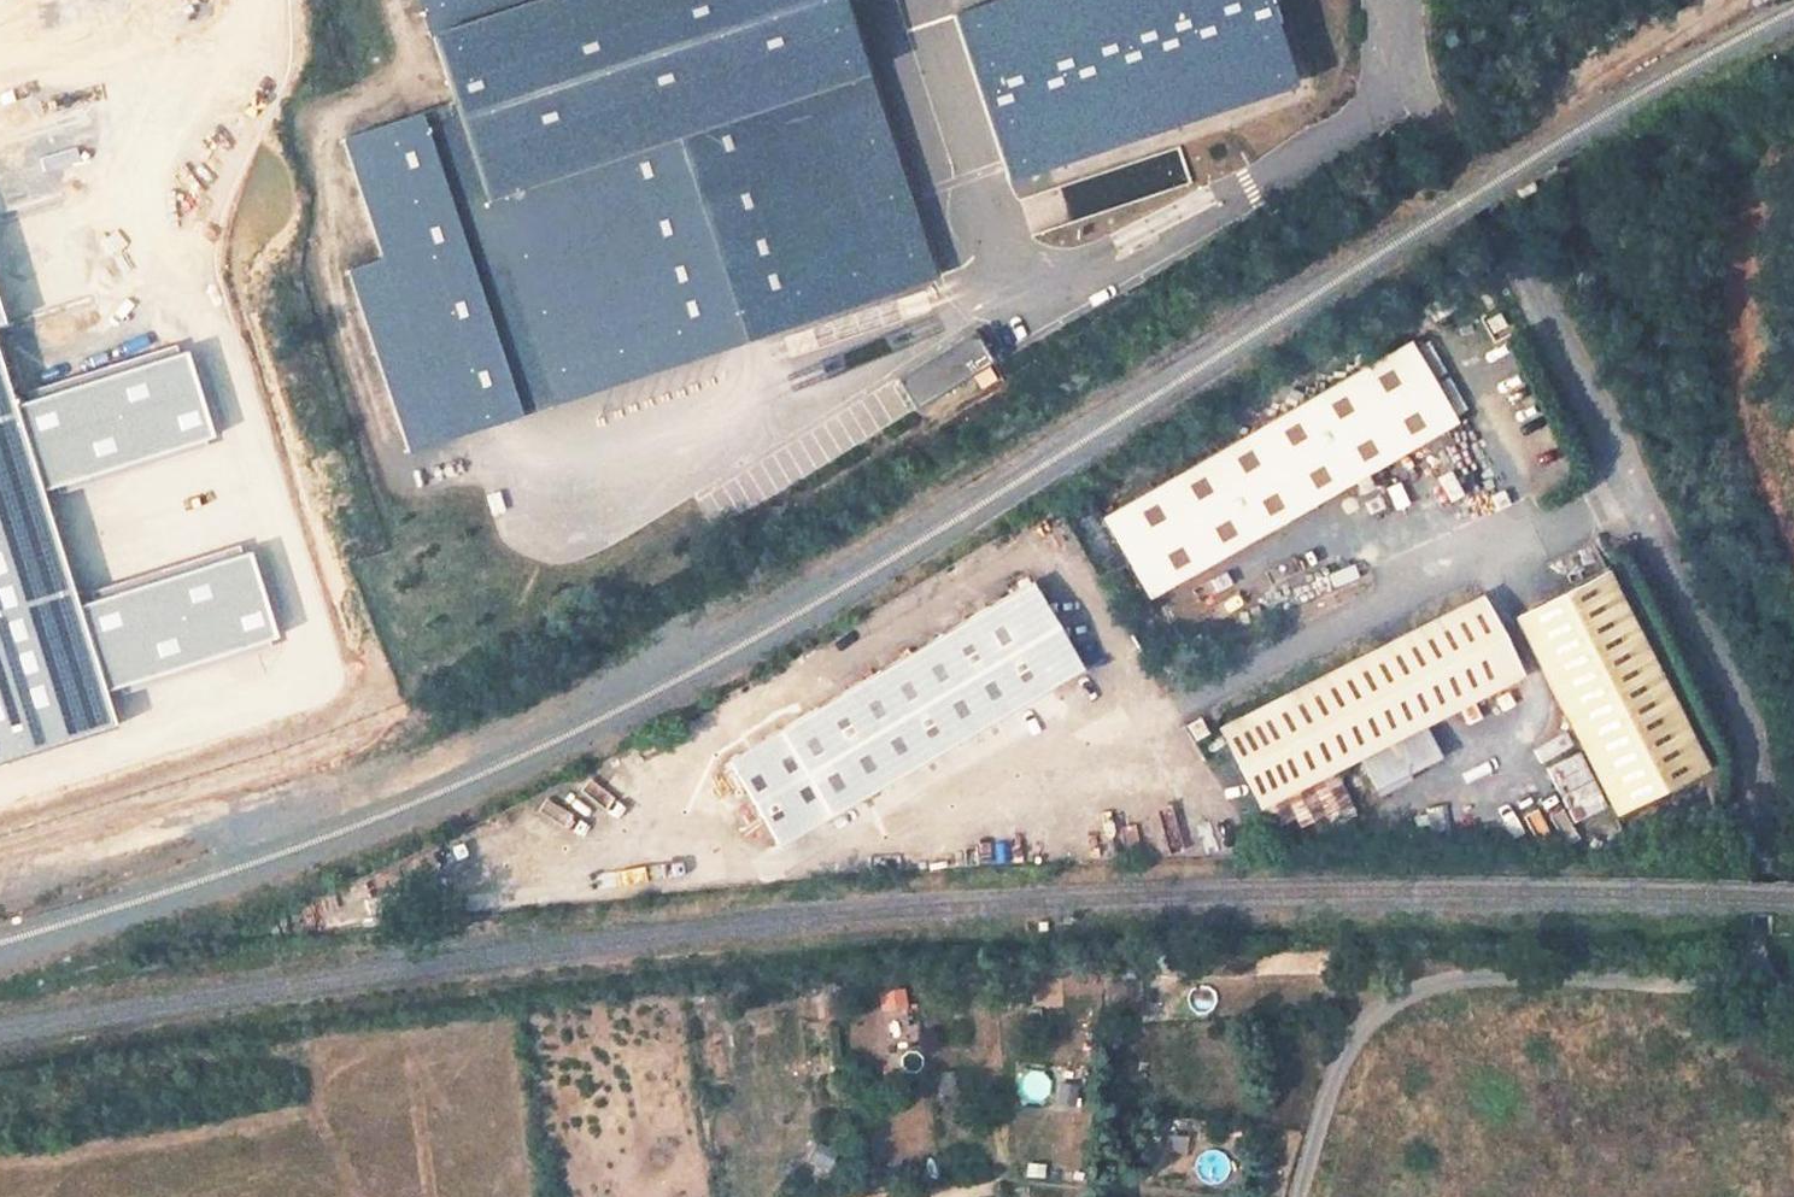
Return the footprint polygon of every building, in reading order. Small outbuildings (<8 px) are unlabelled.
[(839,0),(421,0),(454,102),(342,138),(381,257),(346,269),(406,451),(931,280),(839,0)] [(1264,0),(1006,0),(953,17),(1005,178),(1292,85),(1264,0)] [(912,412),(991,365),(972,334),(893,381),(912,412)] [(1404,340),(1101,521),(1145,597),(1449,415),(1404,340)] [(1603,575),(1515,619),(1616,813),(1702,767),(1603,575)] [(1026,585),(730,763),(779,846),(1074,668),(1026,585)] [(1059,596),(1044,603),(1061,633),(1076,625),(1059,596)] [(1218,729),(1258,806),(1282,794),(1307,781),(1332,768),(1355,756),(1421,723),(1519,672),(1479,596),(1218,729)] [(1421,723),(1355,756),(1375,795),(1441,761),(1421,723)] [(1307,781),(1322,813),(1330,827),(1355,815),(1332,768),(1307,781)] [(1282,794),(1293,818),(1298,824),(1322,813),(1307,781),(1282,794)] [(1293,818),(1282,794),(1258,806),(1269,828),(1293,818)] [(1583,848),(1615,833),(1604,809),(1572,823),(1583,848)] [(1041,1099),(1050,1078),(1030,1070),(1021,1091),(1041,1099)]
